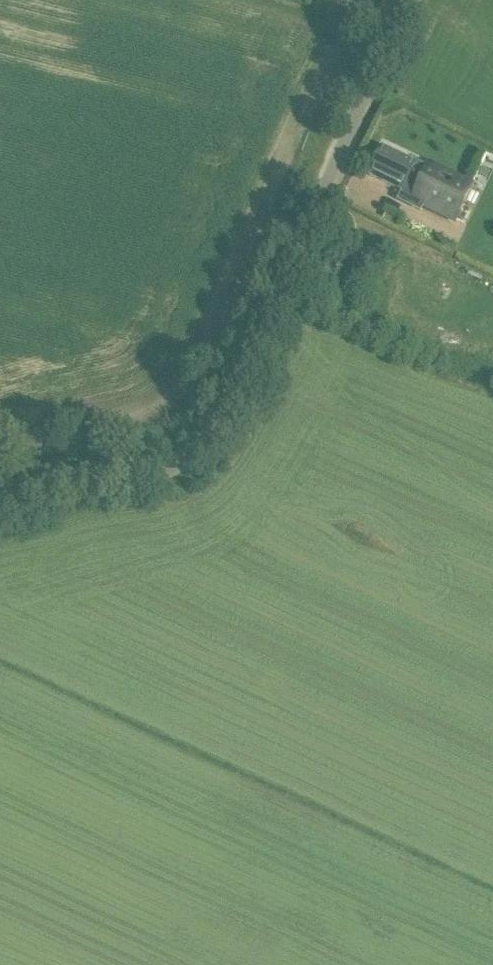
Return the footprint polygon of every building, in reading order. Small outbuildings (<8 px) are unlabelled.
[(413,200),(427,169),(382,147),(369,174),(403,189),(401,194),(413,200)] [(429,165),(427,169),(413,200),(453,218),(470,184),(429,165)]
